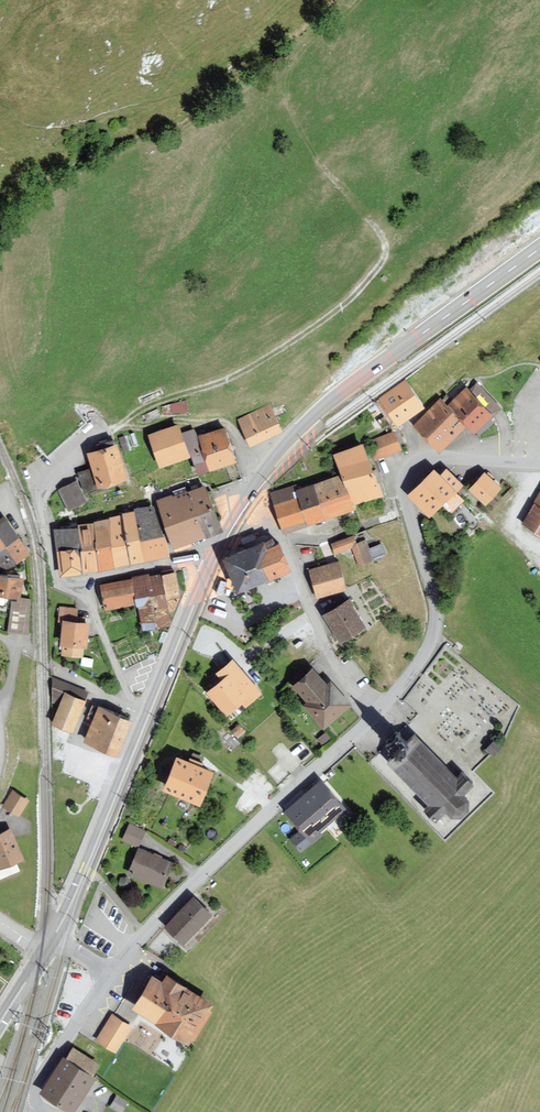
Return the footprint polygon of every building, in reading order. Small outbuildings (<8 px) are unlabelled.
[(427,403),(408,380),(384,399),(402,422),(427,403)] [(494,414),(467,388),(451,405),(477,431),(494,414)] [(467,427),(444,402),(418,426),(441,451),(467,427)] [(272,406),(240,421),(250,443),(282,428),(272,406)] [(179,423),(151,434),(162,463),(190,452),(179,423)] [(238,461),(226,429),(203,439),(215,470),(238,461)] [(402,451),(394,433),(370,443),(377,461),(402,451)] [(119,445),(87,454),(92,469),(98,489),(128,482),(119,445)] [(365,445),(334,456),(342,475),(352,507),(383,496),(365,445)] [(98,489),(92,469),(77,473),(83,494),(98,489)] [(457,492),(435,471),(409,497),(430,520),(457,492)] [(503,488),(485,473),(471,490),(489,505),(503,488)] [(297,485),(271,493),(284,534),(354,511),(352,507),(342,475),(298,490),(297,485)] [(77,482),(58,490),(67,511),(86,504),(77,482)] [(203,486),(159,501),(174,548),(219,533),(203,486)] [(453,509),(463,498),(459,494),(449,505),(453,509)] [(537,502),(525,524),(539,533),(539,504),(537,502)] [(168,556),(155,508),(137,512),(150,561),(168,556)] [(137,512),(120,517),(132,565),(150,561),(137,512)] [(5,515),(0,518),(0,566),(27,548),(5,515)] [(132,565),(120,517),(80,526),(86,573),(132,565)] [(86,573),(80,526),(57,529),(64,576),(86,573)] [(353,536),(331,543),(335,554),(351,549),(359,567),(388,556),(382,544),(370,548),(365,540),(357,542),(353,536)] [(237,593),(290,571),(276,538),(223,560),(237,593)] [(348,588),(340,561),(311,570),(320,597),(348,588)] [(176,574),(162,577),(170,614),(175,613),(180,599),(176,574)] [(0,575),(0,594),(19,598),(23,580),(0,575)] [(162,577),(133,582),(136,603),(142,631),(171,626),(170,614),(162,577)] [(133,582),(102,587),(106,608),(136,603),(133,582)] [(365,627),(353,601),(327,613),(338,639),(365,627)] [(89,620),(65,619),(64,644),(88,645),(89,620)] [(260,693),(234,662),(221,672),(225,677),(209,690),(231,717),(260,693)] [(358,707),(334,683),(331,686),(316,671),(297,689),(312,704),(310,707),(334,731),(358,707)] [(54,676),(52,682),(71,689),(74,683),(54,676)] [(73,731),(86,699),(67,691),(54,723),(73,731)] [(130,719),(101,707),(86,742),(115,754),(130,719)] [(458,778),(416,735),(391,760),(434,804),(429,810),(439,820),(448,812),(454,818),(465,817),(471,811),(470,798),(465,793),(475,783),(464,773),(458,778)] [(213,771),(179,758),(168,786),(203,799),(213,771)] [(349,808),(324,780),(289,811),(313,839),(349,808)] [(30,802),(13,790),(3,807),(19,819),(30,802)] [(147,831),(130,824),(122,842),(139,849),(147,831)] [(0,834),(0,870),(25,860),(10,830),(0,834)] [(170,861),(139,849),(131,872),(162,883),(170,861)] [(214,916),(198,898),(169,925),(186,943),(214,916)] [(164,983),(154,978),(137,1010),(195,1042),(217,1001),(169,974),(164,983)] [(132,1025),(114,1014),(99,1040),(116,1051),(132,1025)] [(42,1095),(71,1111),(74,1111),(95,1077),(64,1058),(54,1074),(42,1095)]
